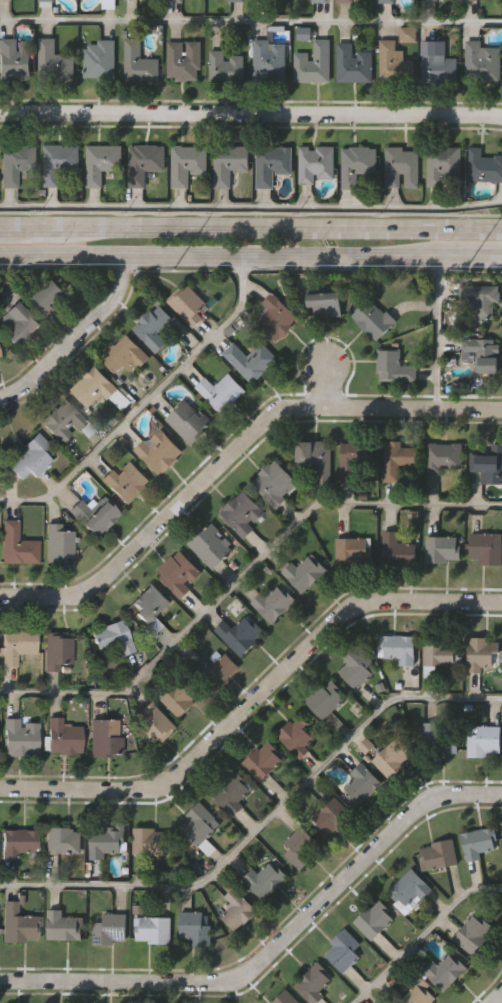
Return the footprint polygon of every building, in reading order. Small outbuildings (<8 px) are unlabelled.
[(379,42),(396,42),(396,49),(409,49),(409,45),(401,45),(400,29),(416,29),(417,82),(380,82),(379,42)] [(73,55),(73,81),(38,81),(38,39),(55,39),(55,55),(73,55)] [(29,80),(0,80),(0,40),(29,40),(29,80)] [(140,61),(158,61),(158,83),(125,83),(125,40),(140,40),(140,61)] [(114,81),(84,81),(84,41),(114,41),(114,81)] [(330,41),(330,83),(294,83),(294,53),(312,53),(312,41),(330,41)] [(253,83),(253,42),(285,42),(285,83),(253,83)] [(446,42),(445,59),(456,59),(456,81),(422,81),(422,42),(446,42)] [(500,83),(465,83),(465,42),(482,42),(482,49),(500,49),(500,83)] [(201,43),(201,81),(166,81),(166,43),(201,43)] [(372,83),(337,83),(337,44),(352,44),(352,53),(372,53),(372,83)] [(243,83),(210,83),(210,53),(243,53),(243,83)] [(36,147),(36,171),(17,171),(17,188),(1,188),(1,147),(36,147)] [(78,147),(78,173),(60,173),(60,188),(43,188),(43,147),(78,147)] [(86,188),(86,147),(120,147),(120,172),(102,172),(102,188),(86,188)] [(129,147),(164,147),(164,187),(129,187),(129,147)] [(171,189),(171,147),(206,148),(206,175),(189,175),(189,189),(171,189)] [(214,190),(214,147),(248,147),(248,173),(230,173),(230,190),(214,190)] [(333,147),(333,182),(298,182),(298,147),(333,147)] [(256,190),(256,148),(291,148),(291,175),(272,175),(272,190),(256,190)] [(375,148),(375,186),(369,186),(369,179),(359,179),(359,190),(342,190),(342,148),(375,148)] [(418,189),(385,189),(385,149),(418,149),(418,189)] [(460,149),(460,188),(427,188),(427,149),(460,149)] [(481,157),(501,158),(501,183),(468,183),(468,149),(482,149),(481,157)] [(65,293),(43,315),(28,300),(50,278),(65,293)] [(210,306),(194,326),(166,304),(183,284),(210,306)] [(497,285),(497,319),(471,319),(471,285),(497,285)] [(254,324),(266,308),(261,304),(269,293),(298,315),(277,342),(254,324)] [(306,308),(306,293),(340,293),(340,317),(313,317),(313,308),(306,308)] [(351,316),(370,297),(394,321),(376,341),(351,316)] [(39,324),(17,346),(2,331),(13,320),(5,312),(16,301),(39,324)] [(158,334),(167,342),(155,353),(131,329),(156,304),(172,320),(158,334)] [(148,357),(132,373),(124,364),(115,374),(100,359),(125,334),(148,357)] [(475,374),(475,360),(461,360),(461,339),(497,339),(497,374),(475,374)] [(260,342),(277,358),(252,384),(221,354),(233,342),(247,356),(260,342)] [(376,381),(376,350),(398,350),(398,364),(416,364),(416,381),(376,381)] [(92,414),(68,390),(93,366),(117,390),(92,414)] [(194,387),(205,376),(214,386),(227,373),(243,389),(219,413),(194,387)] [(87,420),(62,446),(38,422),(63,397),(87,420)] [(164,419),(184,399),(211,425),(190,445),(164,419)] [(157,476),(133,450),(159,428),(182,454),(157,476)] [(34,477),(28,471),(19,479),(7,466),(25,449),(22,445),(36,432),(48,445),(42,451),(51,461),(34,477)] [(401,442),(401,447),(416,447),(415,464),(397,464),(397,482),(383,482),(384,441),(401,442)] [(329,442),(329,488),(315,488),(315,464),(296,464),(296,442),(329,442)] [(340,480),(340,442),(361,442),(361,480),(340,480)] [(461,443),(461,471),(425,471),(425,443),(461,443)] [(490,444),(501,444),(501,484),(480,483),(480,472),(469,472),(469,454),(490,454),(490,444)] [(249,483),(274,460),(298,485),(273,508),(249,483)] [(148,481),(125,504),(100,479),(110,468),(116,474),(129,462),(148,481)] [(254,529),(240,539),(218,511),(244,491),(263,515),(251,525),(254,529)] [(94,537),(67,510),(79,498),(91,511),(103,499),(118,513),(94,537)] [(0,520),(18,520),(18,540),(38,540),(38,562),(0,562),(0,520)] [(235,548),(212,570),(187,544),(209,522),(235,548)] [(72,530),(72,560),(46,560),(46,523),(63,523),(63,530),(72,530)] [(398,531),(398,543),(415,543),(414,566),(381,566),(382,531),(398,531)] [(501,565),(469,565),(469,534),(501,534),(501,565)] [(459,536),(459,563),(425,563),(425,536),(459,536)] [(366,563),(335,563),(335,538),(366,538),(366,563)] [(177,599),(155,570),(181,550),(200,575),(187,585),(190,589),(177,599)] [(291,562),(296,567),(310,554),(325,570),(301,593),(280,572),(291,562)] [(250,604),(274,580),(294,601),(271,624),(250,604)] [(127,606),(150,583),(170,603),(155,617),(164,625),(155,634),(127,606)] [(232,629),(246,615),(264,632),(240,656),(213,630),(223,620),(232,629)] [(132,652),(118,656),(114,643),(96,648),(91,629),(123,620),(132,652)] [(35,653),(16,653),(16,666),(2,666),(2,628),(35,628),(35,653)] [(60,671),(44,671),(44,633),(71,633),(71,664),(60,664),(60,671)] [(414,635),(414,665),(398,665),(398,658),(379,658),(379,635),(414,635)] [(455,667),(423,667),(423,639),(456,639),(455,667)] [(467,639),(499,639),(499,653),(492,653),(492,668),(482,668),(482,673),(467,673),(467,639)] [(334,669),(357,646),(373,661),(366,668),(372,673),(355,690),(334,669)] [(213,692),(198,677),(223,652),(238,667),(213,692)] [(328,678),(347,697),(323,721),(304,702),(328,678)] [(197,699),(178,718),(159,699),(178,679),(197,699)] [(160,744),(132,718),(148,701),(176,726),(160,744)] [(308,750),(299,759),(275,736),(294,716),(315,735),(304,746),(308,750)] [(46,753),(46,717),(62,717),(62,725),(80,725),(80,753),(46,753)] [(3,755),(3,719),(36,719),(36,755),(3,755)] [(118,755),(90,755),(90,719),(118,719),(118,755)] [(425,726),(455,726),(455,753),(425,753),(425,726)] [(467,757),(467,727),(499,727),(499,757),(467,757)] [(380,752),(395,736),(412,753),(388,779),(356,748),(365,738),(380,752)] [(259,782),(241,764),(266,740),(284,758),(259,782)] [(350,773),(360,763),(381,784),(359,805),(343,789),(355,778),(350,773)] [(229,815),(211,795),(236,773),(254,792),(229,815)] [(310,822),(334,798),(350,814),(326,838),(310,822)] [(207,856),(177,826),(200,804),(220,824),(204,839),(214,849),(207,856)] [(289,849),(283,843),(300,826),(322,848),(299,871),(283,855),(289,849)] [(79,827),(79,854),(45,854),(45,827),(79,827)] [(104,853),(104,859),(89,860),(89,828),(123,828),(124,853),(104,853)] [(167,828),(167,856),(132,855),(132,828),(167,828)] [(480,860),(465,862),(461,833),(494,828),(497,850),(479,853),(480,860)] [(1,829),(35,829),(35,856),(1,856),(1,829)] [(418,847),(452,840),(457,865),(423,871),(418,847)] [(249,869),(260,875),(266,864),(283,873),(269,899),(241,885),(249,869)] [(431,890),(406,915),(385,894),(411,869),(431,890)] [(235,933),(220,918),(231,906),(223,898),(233,888),(257,912),(235,933)] [(353,922),(378,900),(395,919),(370,941),(353,922)] [(2,941),(2,901),(17,901),(17,915),(38,916),(38,942),(2,941)] [(81,940),(46,940),(46,910),(62,910),(62,917),(81,917),(81,940)] [(201,912),(201,926),(209,926),(210,946),(191,947),(191,940),(178,940),(178,912),(201,912)] [(474,956),(452,941),(473,912),(494,927),(474,956)] [(97,944),(97,914),(125,914),(125,944),(97,944)] [(170,943),(134,943),(134,918),(170,918),(170,943)] [(329,944),(341,931),(363,953),(342,974),(323,955),(332,946),(329,944)] [(442,992),(421,971),(432,961),(436,966),(450,952),(466,968),(442,992)] [(323,996),(317,1002),(309,1002),(292,987),(316,963),(332,980),(319,992),(323,996)] [(436,999),(432,1002),(397,1002),(419,982),(436,999)] [(285,990),(298,1002),(271,1002),(285,990)]
